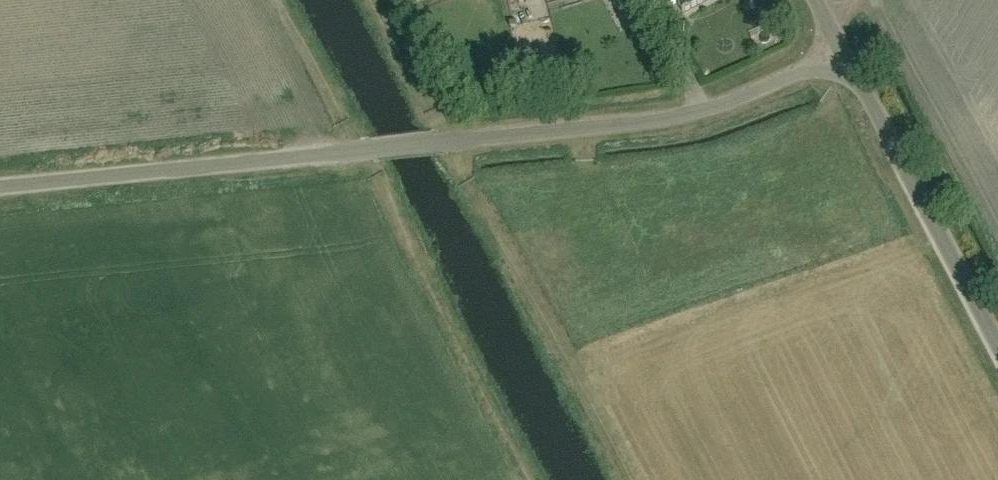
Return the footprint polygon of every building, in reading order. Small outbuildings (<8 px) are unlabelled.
[(697,0),(661,0),(665,9),(676,3),(681,13),(699,4),(697,0)]
